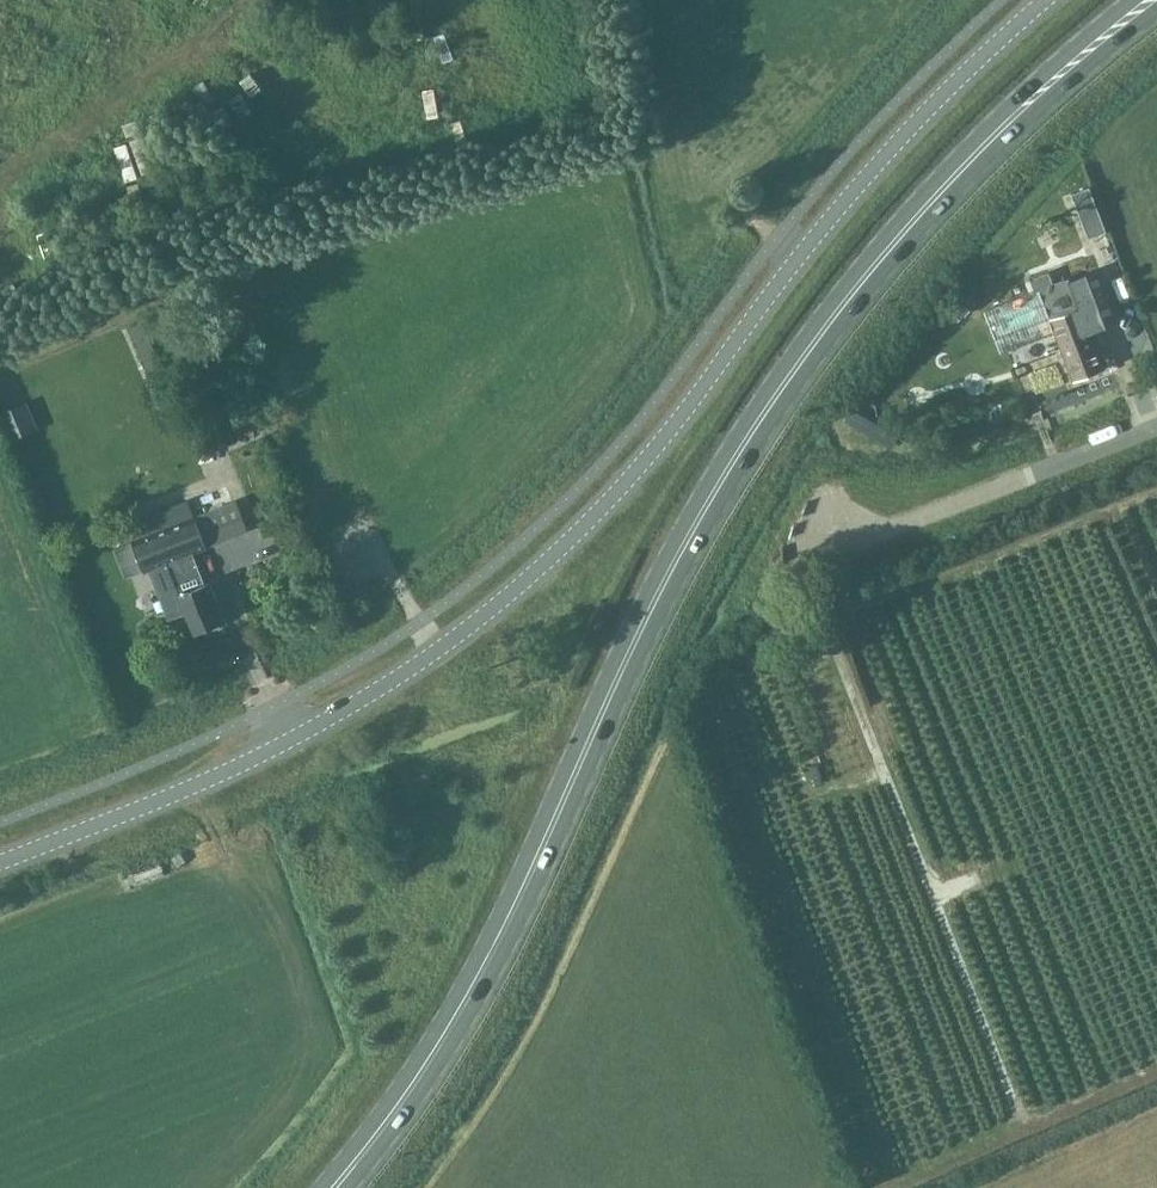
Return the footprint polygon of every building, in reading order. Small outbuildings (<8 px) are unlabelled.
[(1089,186),(1071,193),(1088,239),(1106,232),(1089,186)] [(1041,289),(984,311),(1001,354),(1057,332),(1076,381),(1106,369),(1083,308),(1080,302),(1073,282),(1070,275),(1055,281),(1050,270),(1035,276),(1041,289)] [(1104,272),(1073,282),(1080,302),(1111,292),(1104,272)] [(964,291),(952,305),(963,315),(975,300),(964,291)] [(0,416),(0,423),(7,440),(24,432),(15,410),(0,416)] [(848,419),(836,420),(837,435),(850,434),(848,419)] [(150,571),(193,553),(249,531),(236,500),(195,517),(189,503),(127,528),(133,542),(135,541),(147,572),(149,571),(150,571)] [(168,620),(185,613),(179,598),(182,596),(177,582),(201,572),(193,553),(150,571),(168,620)] [(179,598),(186,616),(194,636),(207,631),(208,632),(222,626),(222,625),(227,623),(211,585),(207,586),(201,572),(177,582),(182,596),(179,598)]
